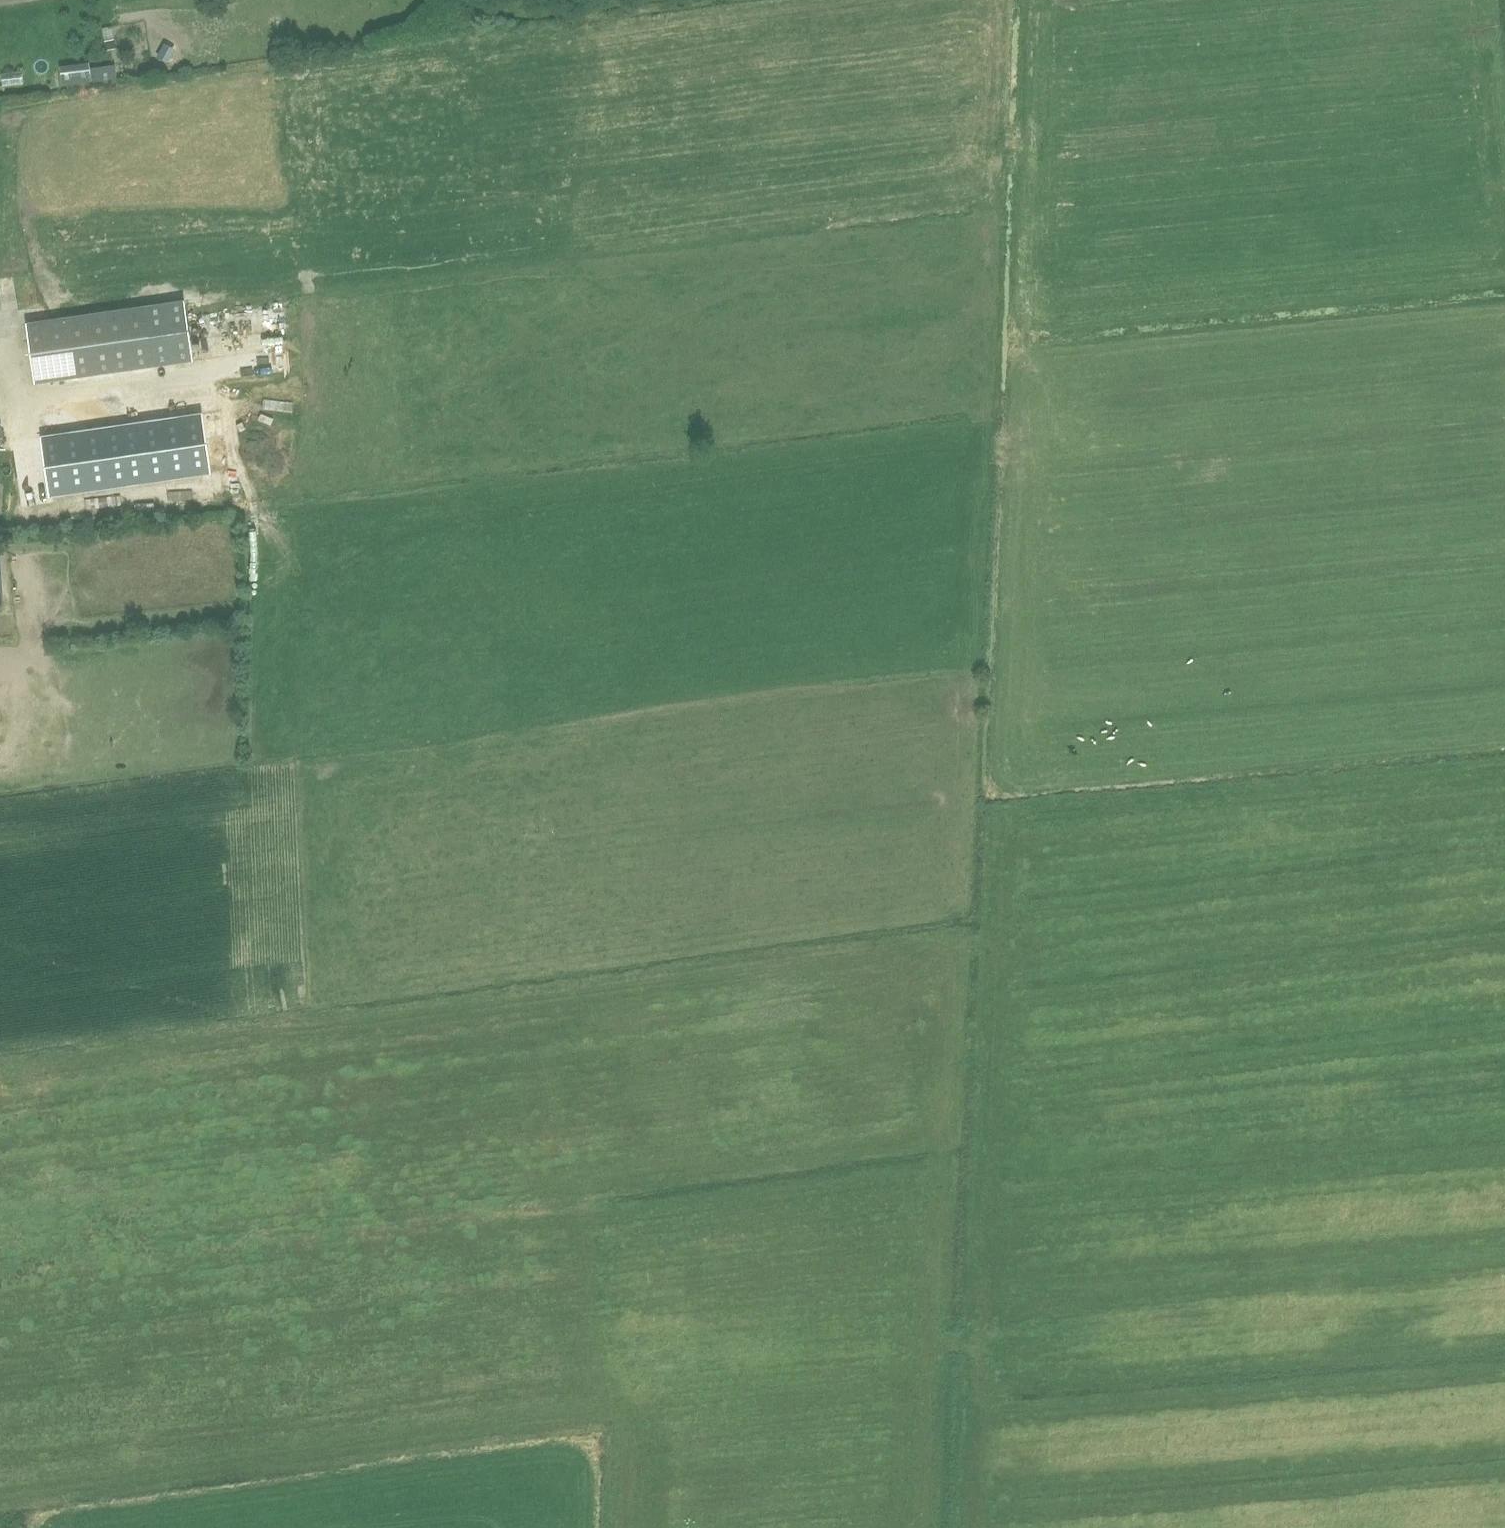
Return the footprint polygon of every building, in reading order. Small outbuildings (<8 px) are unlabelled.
[(61,84),(91,80),(91,78),(96,77),(95,66),(89,66),(89,62),(58,66),(61,84)] [(35,386),(154,370),(146,310),(27,326),(35,386)] [(51,496),(209,473),(200,413),(42,436),(51,496)]
